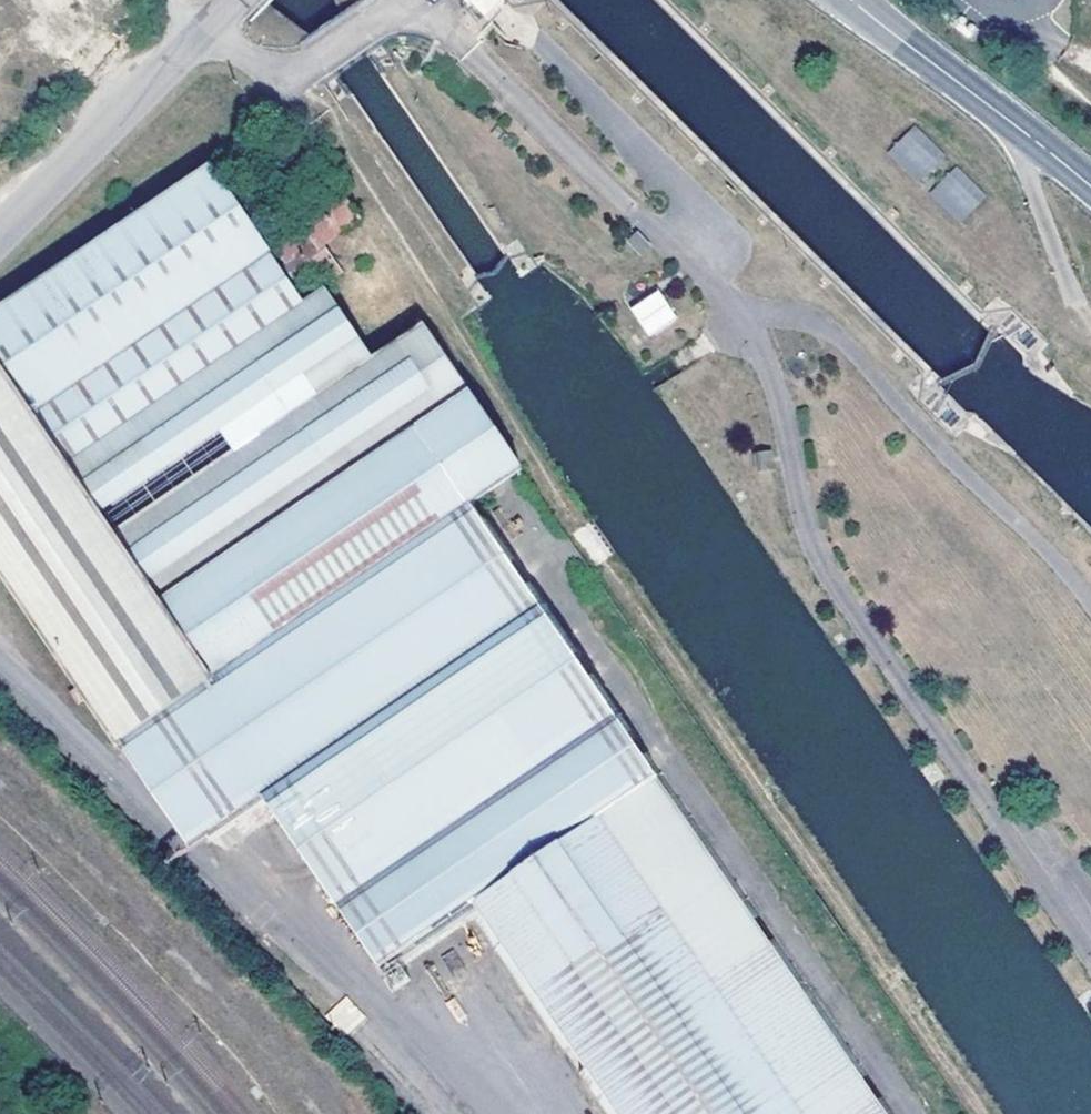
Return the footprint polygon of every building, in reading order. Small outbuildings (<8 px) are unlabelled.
[(886,153),(918,184),(946,156),(914,125),(886,153)] [(523,468),(424,322),(372,356),(324,284),(304,298),(293,280),(283,265),(274,254),(214,163),(0,307),(0,575),(188,845),(260,796),(378,970),(472,904),(657,777),(470,504),(523,468)] [(955,166),(928,194),(959,224),(987,196),(955,166)] [(321,243),(356,220),(351,213),(359,207),(351,197),(344,201),(339,194),(270,242),(277,252),(274,254),(283,265),(321,243)] [(283,265),(293,280),(330,257),(321,243),(283,265)] [(658,289),(629,307),(647,337),(677,319),(658,289)] [(472,904),(613,1113),(892,1113),(657,777),(472,904)] [(339,1028),(360,1017),(350,998),(329,1009),(339,1028)]
